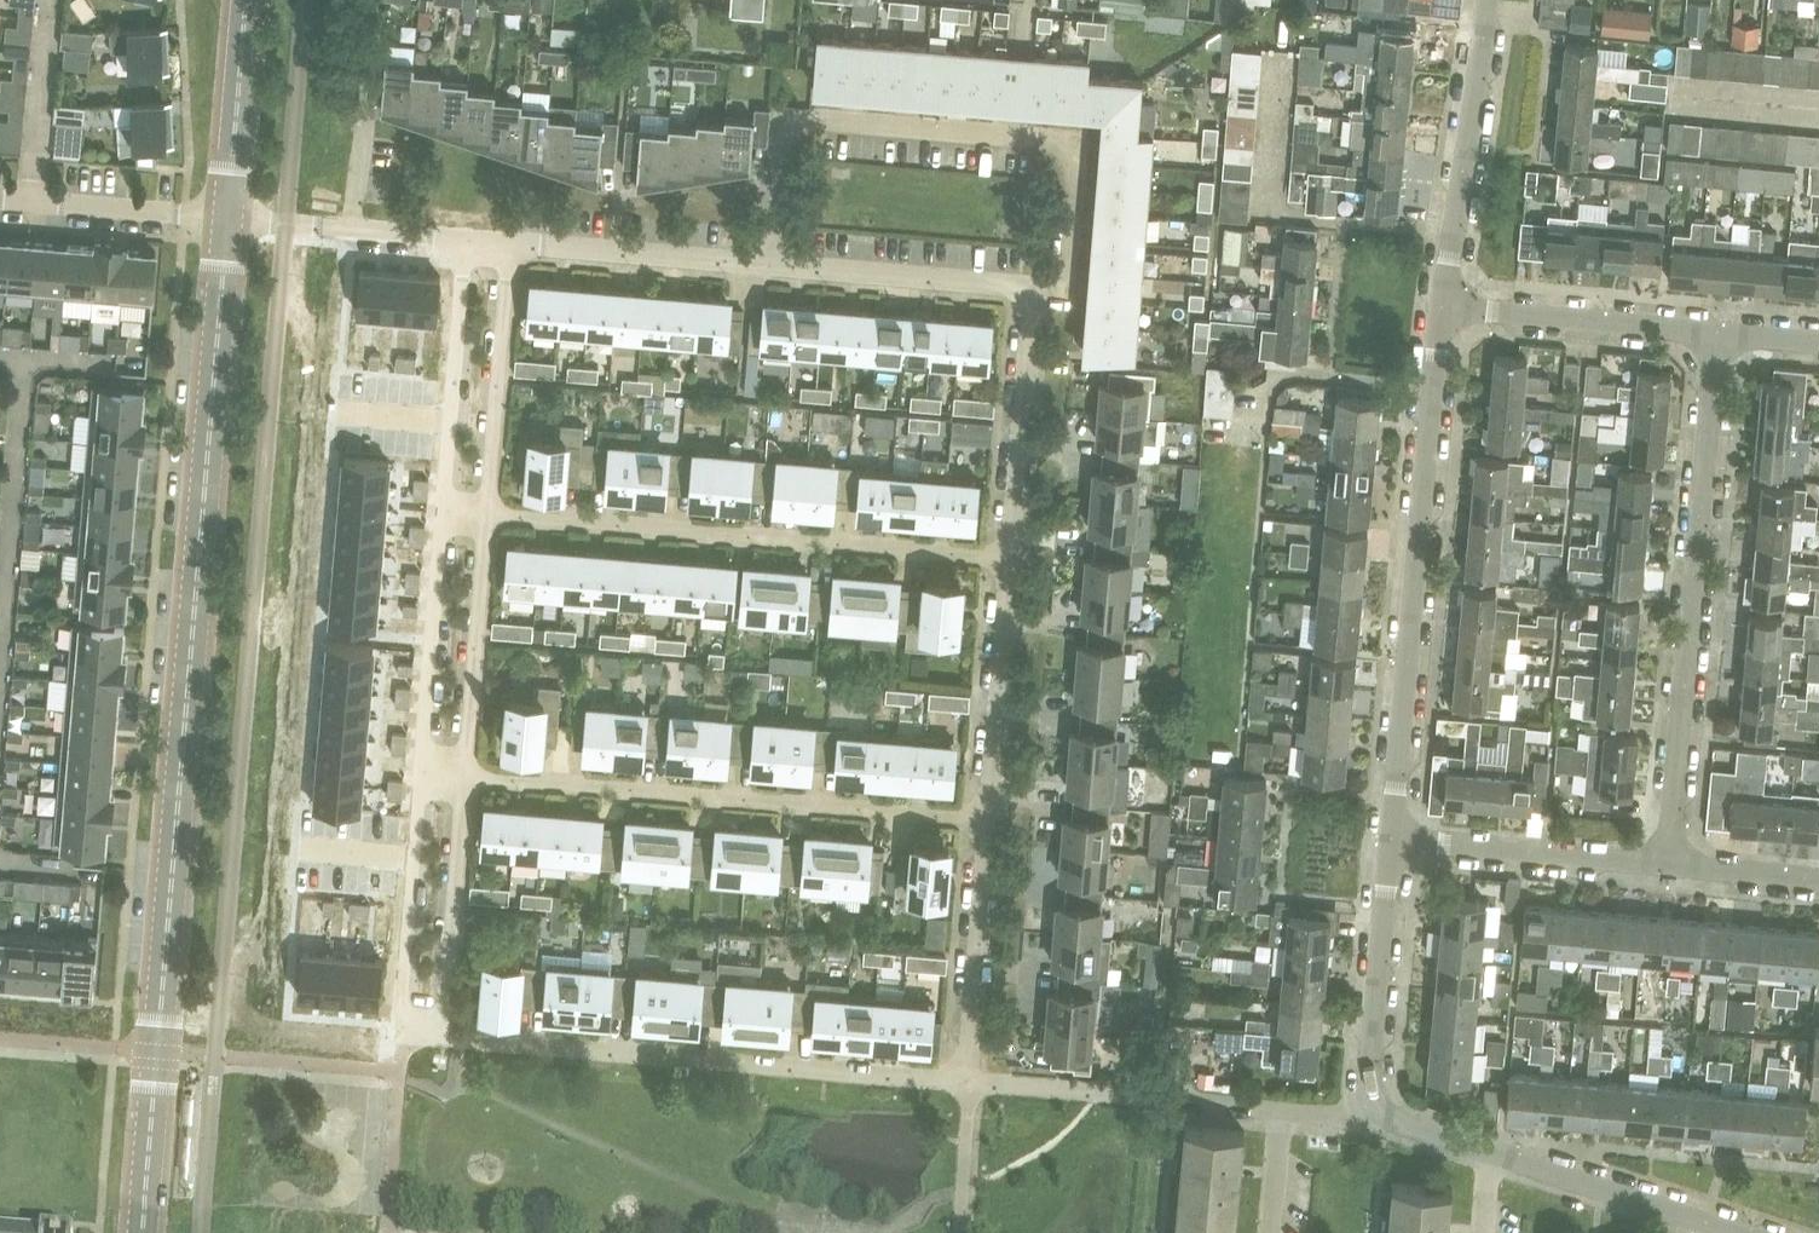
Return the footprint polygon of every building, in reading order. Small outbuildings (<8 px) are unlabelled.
[(420,9),(427,10),(428,0),(421,0),(420,9)] [(532,9),(552,11),(553,0),(533,0),(532,9)] [(733,13),(731,12),(730,14),(764,17),(765,0),(734,0),(733,13)] [(905,0),(904,0),(890,0),(889,13),(903,15),(905,0)] [(919,1),(905,0),(903,15),(918,16),(919,1)] [(1138,0),(1115,0),(1113,11),(1136,14),(1138,0)] [(1145,12),(1187,15),(1189,0),(1146,0),(1145,12)] [(1215,19),(1234,21),(1236,0),(1217,0),(1215,19)] [(1383,15),(1384,0),(1352,0),(1352,6),(1358,7),(1357,13),(1383,15)] [(1383,15),(1400,16),(1400,10),(1406,10),(1407,0),(1384,0),(1383,15)] [(1431,12),(1433,0),(1407,0),(1406,10),(1406,11),(1431,13),(1431,12)] [(1458,15),(1460,15),(1461,0),(1433,0),(1431,12),(1458,15)] [(1572,0),(1541,0),(1538,23),(1569,27),(1572,3),(1572,0)] [(1687,2),(1685,32),(1692,32),(1691,39),(1691,45),(1693,46),(1708,47),(1712,4),(1687,2)] [(955,19),(957,5),(942,3),(941,18),(955,19)] [(1591,5),(1572,3),(1569,27),(1589,28),(1591,5)] [(35,16),(36,5),(20,4),(19,15),(35,16)] [(957,5),(955,19),(970,21),(971,6),(957,5)] [(1623,7),(1604,6),(1601,32),(1621,34),(1623,7)] [(1652,10),(1623,7),(1621,34),(1650,37),(1652,10)] [(995,8),(994,23),(1009,24),(1010,10),(995,8)] [(1038,14),(1037,29),(1051,30),(1053,15),(1038,14)] [(19,15),(18,26),(34,27),(35,16),(19,15)] [(1091,34),(1093,19),(1078,18),(1077,32),(1091,34)] [(1093,19),(1091,34),(1106,35),(1107,20),(1093,19)] [(1222,47),(1233,48),(1235,22),(1231,22),(1207,38),(1207,46),(1222,47)] [(565,43),(567,26),(552,25),(551,42),(565,43)] [(1733,44),(1758,46),(1760,27),(1735,25),(1733,44)] [(170,55),(170,53),(163,54),(161,29),(169,28),(168,27),(130,29),(130,30),(111,31),(112,51),(131,50),(132,73),(171,71),(171,70),(170,70),(169,55),(170,55)] [(1355,59),(1378,61),(1412,65),(1415,35),(1381,32),(1381,29),(1359,27),(1358,42),(1327,39),(1325,55),(1355,58),(1355,59)] [(61,46),(91,49),(92,49),(94,31),(63,28),(61,46)] [(845,88),(849,40),(822,38),(819,70),(816,70),(815,86),(818,86),(845,88)] [(875,42),(849,40),(845,88),(871,91),(875,42)] [(871,91),(897,93),(901,44),(875,42),(871,91)] [(997,43),(996,52),(980,51),(975,99),(1016,102),(1021,54),(1007,53),(1007,44),(997,43)] [(1301,54),(1318,55),(1319,44),(1302,43),(1301,54)] [(1640,65),(1625,64),(1597,61),(1598,46),(1566,43),(1563,73),(1595,76),(1595,75),(1631,79),(1638,79),(1640,66),(1640,65)] [(1795,43),(1794,55),(1797,55),(1811,57),(1817,57),(1818,45),(1795,43)] [(927,47),(901,44),(897,93),(923,95),(927,47)] [(1678,44),(1675,74),(1690,75),(1693,46),(1691,45),(1678,44)] [(1708,47),(1693,46),(1690,75),(1705,77),(1708,47)] [(369,83),(370,83),(370,78),(384,79),(382,110),(383,111),(383,106),(409,107),(409,115),(410,115),(414,62),(387,60),(387,49),(372,47),(369,83)] [(953,49),(927,47),(923,95),(949,97),(953,49)] [(1708,47),(1705,77),(1720,78),(1723,48),(1708,47)] [(554,61),(555,49),(541,48),(540,60),(554,61)] [(1233,48),(1230,79),(1260,82),(1262,50),(1233,48)] [(1738,50),(1723,48),(1720,78),(1734,79),(1738,50)] [(569,50),(555,49),(554,61),(569,62),(569,50)] [(980,51),(953,49),(949,97),(975,99),(980,51)] [(1753,51),(1738,50),(1734,79),(1750,81),(1753,51)] [(1764,82),(1767,53),(1753,51),(1750,81),(1764,82)] [(1781,54),(1767,53),(1764,82),(1779,84),(1781,54)] [(1029,55),(1021,54),(1016,102),(1025,103),(1058,106),(1063,58),(1029,55)] [(1325,56),(1318,55),(1301,54),(1299,82),(1322,84),(1325,56)] [(1781,54),(1779,84),(1794,85),(1797,55),(1794,55),(1781,54)] [(1811,57),(1797,55),(1794,85),(1809,86),(1811,57)] [(15,56),(14,67),(30,69),(31,58),(15,56)] [(1818,87),(1818,58),(1817,57),(1811,57),(1809,86),(1818,87)] [(1089,60),(1063,58),(1058,106),(1085,108),(1088,76),(1089,60)] [(1409,93),(1412,65),(1378,61),(1355,59),(1354,69),(1364,70),(1363,88),(1376,90),(1409,93)] [(436,124),(437,124),(441,72),(415,69),(415,62),(414,62),(410,115),(436,117),(436,124)] [(701,79),(702,66),(687,65),(686,77),(701,79)] [(636,66),(635,79),(648,80),(649,67),(636,66)] [(716,68),(702,66),(701,79),(715,80),(716,68)] [(29,80),(30,69),(14,67),(13,78),(29,80)] [(1668,71),(1651,70),(1650,81),(1667,82),(1668,71)] [(442,72),(441,72),(437,124),(463,126),(463,133),(464,133),(468,81),(442,78),(442,72)] [(1592,105),(1595,76),(1563,73),(1560,101),(1592,105)] [(1107,110),(1142,81),(1088,76),(1085,108),(1107,110)] [(1230,79),(1229,94),(1259,96),(1260,82),(1230,79)] [(1666,99),(1667,82),(1650,81),(1638,79),(1631,79),(1629,95),(1666,99)] [(490,142),(491,142),(495,90),(469,87),(469,81),(468,81),(464,133),(490,135),(490,142)] [(1137,135),(1142,81),(1107,110),(1105,132),(1137,135)] [(1350,117),(1353,118),(1407,123),(1409,93),(1376,90),(1363,88),(1361,107),(1351,106),(1350,117)] [(496,90),(495,90),(491,142),(517,144),(516,151),(517,151),(522,99),(495,97),(496,90)] [(1228,110),(1257,113),(1259,96),(1229,94),(1228,110)] [(544,160),(549,108),(522,106),(523,99),(522,99),(517,151),(544,153),(543,160),(544,160)] [(166,102),(173,102),(173,100),(134,102),(115,103),(116,123),(117,152),(137,151),(137,162),(156,164),(155,146),(175,145),(175,143),(174,143),(173,128),(174,128),(174,127),(167,127),(166,102)] [(1297,100),(1296,111),(1314,112),(1315,102),(1297,100)] [(1592,105),(1560,101),(1557,130),(1589,134),(1613,136),(1614,134),(1620,135),(1622,121),(1591,118),(1592,105)] [(87,105),(55,102),(54,120),(85,123),(87,105)] [(754,117),(726,115),(722,168),(723,168),(724,161),(750,163),(749,168),(751,168),(753,137),(767,138),(767,143),(768,143),(771,108),(755,107),(754,117)] [(550,108),(549,108),(544,160),(571,162),(570,169),(571,169),(576,117),(549,115),(550,108)] [(10,109),(9,120),(25,121),(26,110),(10,109)] [(1228,110),(1227,126),(1256,128),(1257,113),(1228,110)] [(1320,113),(1314,112),(1296,111),(1294,141),(1317,143),(1320,113)] [(725,122),(698,120),(694,172),(695,172),(696,165),(722,168),(726,115),(725,122)] [(577,117),(576,117),(571,169),(598,172),(597,184),(599,184),(601,158),(615,160),(614,165),(615,165),(619,121),(604,119),(603,126),(576,124),(577,117)] [(1404,152),(1407,123),(1353,118),(1350,146),(1355,147),(1404,152)] [(24,132),(25,121),(9,120),(8,130),(24,132)] [(668,170),(694,172),(698,120),(697,120),(697,126),(670,124),(666,177),(667,177),(668,170)] [(1645,121),(1644,138),(1660,139),(1662,123),(1645,121)] [(1683,152),(1686,123),(1670,122),(1668,150),(1683,152)] [(1683,152),(1698,153),(1700,125),(1686,123),(1683,152)] [(637,186),(638,186),(639,174),(666,177),(670,124),(669,124),(669,131),(626,127),(623,165),(624,165),(625,161),(639,162),(637,186)] [(1204,125),(1203,140),(1218,141),(1219,127),(1204,125)] [(1716,126),(1700,125),(1698,153),(1713,155),(1716,126)] [(1227,126),(1225,142),(1254,144),(1256,128),(1227,126)] [(1713,155),(1728,156),(1730,127),(1716,126),(1713,155)] [(1730,127),(1728,156),(1742,157),(1745,129),(1730,127)] [(1742,157),(1757,159),(1759,130),(1745,129),(1742,157)] [(1613,136),(1589,134),(1557,130),(1554,160),(1586,163),(1588,146),(1612,148),(1613,136)] [(1757,159),(1772,160),(1774,132),(1759,130),(1757,159)] [(1103,159),(1151,163),(1154,136),(1137,135),(1105,132),(1103,159)] [(1789,133),(1774,132),(1772,160),(1786,162),(1789,133)] [(1786,162),(1801,163),(1803,134),(1789,133),(1786,162)] [(1803,134),(1801,163),(1816,164),(1818,136),(1803,134)] [(1660,139),(1644,138),(1643,148),(1661,150),(1662,140),(1660,139)] [(1217,156),(1218,141),(1203,140),(1202,155),(1217,156)] [(1291,170),(1309,171),(1323,173),(1326,173),(1327,163),(1318,162),(1320,143),(1317,143),(1294,141),(1291,170)] [(1253,161),(1254,144),(1225,142),(1224,158),(1253,161)] [(1404,152),(1355,147),(1354,164),(1348,163),(1347,165),(1347,175),(1402,180),(1404,152)] [(1710,161),(1667,157),(1665,180),(1708,184),(1710,161)] [(1224,158),(1223,174),(1252,177),(1253,161),(1224,158)] [(1149,189),(1151,163),(1103,159),(1101,185),(1149,189)] [(1739,163),(1710,161),(1708,184),(1736,187),(1739,163)] [(1739,163),(1736,187),(1766,189),(1768,166),(1739,163)] [(1796,168),(1768,166),(1766,189),(1794,192),(1796,168)] [(1307,187),(1309,171),(1291,170),(1289,198),(1306,200),(1306,209),(1317,210),(1319,188),(1307,187)] [(1582,174),(1571,173),(1570,191),(1581,192),(1582,174)] [(1250,191),(1252,177),(1223,174),(1221,189),(1250,191)] [(1593,175),(1582,174),(1581,192),(1591,193),(1593,175)] [(1399,209),(1402,180),(1347,175),(1345,189),(1367,191),(1365,206),(1368,206),(1367,217),(1394,219),(1395,208),(1399,209)] [(1639,179),(1610,176),(1609,195),(1638,197),(1639,179)] [(1200,179),(1199,193),(1213,194),(1214,180),(1200,179)] [(1650,180),(1639,179),(1638,197),(1648,198),(1650,180)] [(1147,215),(1149,189),(1101,185),(1099,211),(1147,215)] [(1249,206),(1250,191),(1221,189),(1220,204),(1249,206)] [(1812,191),(1810,209),(1818,210),(1818,192),(1812,191)] [(1212,209),(1213,194),(1199,193),(1197,208),(1212,209)] [(1558,199),(1557,214),(1601,215),(1601,200),(1558,199)] [(1249,206),(1220,204),(1219,218),(1248,221),(1249,206)] [(1661,269),(1664,237),(1665,222),(1649,221),(1650,206),(1638,205),(1636,222),(1635,234),(1632,267),(1661,269)] [(1097,238),(1145,242),(1147,215),(1099,211),(1097,238)] [(1603,264),(1607,219),(1607,218),(1579,215),(1577,229),(1574,261),(1603,264)] [(1669,280),(1699,283),(1702,251),(1705,219),(1692,218),(1690,233),(1674,232),(1669,280)] [(1632,267),(1635,234),(1636,222),(1607,219),(1603,264),(1632,267)] [(1705,219),(1702,251),(1699,283),(1727,285),(1731,238),(1715,237),(1716,221),(1705,219)] [(1262,265),(1282,267),(1314,270),(1317,239),(1316,239),(1317,227),(1287,224),(1286,235),(1285,235),(1283,252),(1263,250),(1262,265)] [(1727,285),(1756,288),(1762,229),(1762,226),(1750,225),(1749,240),(1731,238),(1727,285)] [(1222,260),(1240,262),(1244,228),(1225,226),(1222,260)] [(1544,258),(1574,261),(1577,229),(1547,226),(1544,258)] [(1756,288),(1786,291),(1788,258),(1773,257),(1775,230),(1762,229),(1756,288)] [(1195,232),(1194,246),(1209,247),(1210,233),(1195,232)] [(11,239),(0,238),(0,290),(6,291),(11,239)] [(35,293),(39,242),(11,239),(6,291),(35,293)] [(1786,291),(1814,293),(1818,261),(1818,243),(1818,241),(1790,239),(1788,258),(1786,291)] [(64,296),(68,244),(39,242),(35,293),(64,296)] [(68,244),(64,296),(93,298),(97,247),(68,244)] [(1142,277),(1144,249),(1096,245),(1094,273),(1142,277)] [(93,298),(122,301),(126,249),(97,247),(93,298)] [(122,301),(152,303),(156,252),(126,249),(122,301)] [(1193,253),(1192,268),(1207,269),(1208,255),(1193,253)] [(1240,262),(1222,260),(1221,271),(1239,272),(1240,262)] [(1314,270),(1282,267),(1262,265),(1260,278),(1272,279),(1270,294),(1279,295),(1312,298),(1314,270)] [(360,269),(357,311),(384,313),(388,271),(360,269)] [(388,271),(384,313),(410,315),(414,274),(388,271)] [(1140,303),(1142,277),(1094,273),(1091,299),(1140,303)] [(414,274),(410,315),(438,318),(441,276),(414,274)] [(530,331),(559,334),(563,286),(534,284),(530,331)] [(590,289),(563,286),(559,334),(560,334),(560,328),(587,330),(590,289)] [(618,291),(608,290),(590,289),(587,330),(614,333),(618,291)] [(642,335),(645,293),(618,291),(614,333),(642,335)] [(1190,292),(1189,306),(1204,308),(1205,293),(1190,292)] [(642,335),(669,337),(673,296),(645,293),(642,335)] [(1309,327),(1312,298),(1279,295),(1278,310),(1257,308),(1257,311),(1256,322),(1309,327)] [(700,298),(673,296),(669,337),(696,339),(695,345),(696,345),(700,298)] [(700,298),(696,345),(723,348),(723,349),(740,351),(744,310),(742,310),(742,316),(728,315),(729,301),(700,298)] [(1140,303),(1091,299),(1089,325),(1138,329),(1140,303)] [(793,348),(796,306),(768,304),(767,318),(752,317),(753,311),(751,311),(744,392),(760,393),(762,375),(758,374),(759,352),(764,353),(764,359),(791,362),(792,348),(793,348)] [(824,309),(807,307),(796,306),(793,348),(820,350),(824,309)] [(1238,306),(1237,320),(1256,322),(1257,311),(1257,308),(1238,306)] [(1212,307),(1211,317),(1229,319),(1230,308),(1212,307)] [(820,350),(848,352),(851,311),(824,309),(820,350)] [(879,313),(851,311),(848,352),(875,355),(879,313)] [(906,316),(896,315),(879,313),(875,355),(903,357),(906,316)] [(906,316),(903,357),(930,359),(934,318),(906,316)] [(1309,327),(1256,322),(1237,320),(1229,319),(1211,317),(1210,334),(1261,338),(1260,351),(1266,352),(1265,363),(1296,366),(1297,354),(1306,355),(1309,327)] [(961,320),(951,319),(934,318),(930,359),(957,362),(956,367),(957,368),(961,320)] [(1195,319),(1194,333),(1209,334),(1210,320),(1195,319)] [(961,320),(957,368),(986,370),(990,323),(961,320)] [(1089,325),(1087,352),(1135,356),(1138,329),(1089,325)] [(23,328),(22,342),(31,343),(32,329),(23,328)] [(52,330),(51,345),(60,346),(61,331),(52,330)] [(81,333),(80,347),(89,348),(90,334),(81,333)] [(1208,349),(1209,334),(1194,333),(1193,348),(1208,349)] [(118,350),(119,336),(110,335),(109,350),(118,350)] [(128,337),(119,336),(118,350),(127,351),(128,337)] [(371,351),(370,365),(380,366),(381,352),(371,351)] [(397,352),(396,367),(406,368),(407,353),(397,352)] [(407,353),(406,368),(416,369),(417,354),(407,353)] [(1637,398),(1669,401),(1671,373),(1661,372),(1662,357),(1641,355),(1638,384),(1600,381),(1601,365),(1587,363),(1584,393),(1637,398)] [(1496,356),(1493,385),(1525,388),(1525,387),(1547,389),(1549,375),(1526,373),(1528,359),(1496,356)] [(544,360),(542,376),(555,377),(557,361),(544,360)] [(1577,393),(1580,364),(1566,362),(1563,391),(1577,393)] [(583,379),(584,366),(568,365),(567,378),(583,379)] [(1207,365),(1204,413),(1233,415),(1235,383),(1228,383),(1229,372),(1225,366),(1207,365)] [(584,366),(583,379),(598,380),(599,367),(584,366)] [(1760,410),(1792,413),(1802,413),(1806,371),(1776,368),(1774,382),(1763,381),(1760,410)] [(1150,416),(1150,414),(1153,372),(1117,369),(1116,384),(1102,383),(1100,412),(1150,416)] [(1178,390),(1202,392),(1204,373),(1179,371),(1178,390)] [(666,373),(665,381),(665,386),(680,387),(682,374),(666,373)] [(637,391),(638,378),(623,377),(622,390),(637,391)] [(637,391),(652,393),(653,379),(638,378),(637,391)] [(90,413),(146,418),(146,417),(142,417),(145,389),(93,385),(90,413)] [(816,399),(817,386),(802,385),(801,398),(816,399)] [(1524,404),(1525,388),(1493,385),(1490,414),(1541,418),(1574,421),(1575,410),(1542,407),(1542,405),(1524,404)] [(817,386),(816,399),(831,400),(832,387),(817,386)] [(856,402),(871,404),(872,391),(857,389),(856,402)] [(887,392),(872,391),(871,404),(886,405),(887,392)] [(926,408),(927,395),(912,394),(911,407),(926,408)] [(942,396),(927,395),(926,408),(941,410),(942,396)] [(966,412),(968,396),(955,395),(953,411),(966,412)] [(1335,426),(1377,430),(1380,399),(1338,395),(1335,426)] [(1666,430),(1669,401),(1637,398),(1636,413),(1617,411),(1617,416),(1583,412),(1582,422),(1666,430)] [(52,401),(37,400),(36,409),(51,410),(52,401)] [(807,409),(806,426),(846,427),(847,410),(807,409)] [(1304,410),(1303,421),(1320,422),(1321,412),(1304,410)] [(1802,413),(1792,413),(1760,410),(1758,439),(1810,443),(1811,429),(1801,428),(1802,413)] [(1150,417),(1150,416),(1100,412),(1098,440),(1111,441),(1110,456),(1140,459),(1144,416),(1150,417)] [(88,441),(144,446),(146,418),(90,413),(88,441)] [(924,429),(925,415),(910,414),(909,427),(924,429)] [(1541,418),(1490,414),(1488,443),(1520,446),(1520,444),(1523,445),(1528,441),(1531,434),(1532,425),(1540,426),(1541,418)] [(925,415),(924,429),(940,430),(941,417),(925,415)] [(570,484),(571,476),(572,470),(586,471),(585,477),(587,477),(592,419),(563,416),(562,435),(541,433),(538,456),(534,455),(534,456),(530,455),(530,464),(529,464),(527,485),(538,486),(538,482),(570,484)] [(964,439),(966,419),(953,418),(951,438),(964,439)] [(1320,422),(1303,421),(1273,418),(1272,433),(1302,435),(1302,434),(1319,436),(1320,422)] [(1581,433),(1596,434),(1595,438),(1633,442),(1631,457),(1663,459),(1666,430),(1582,422),(1581,433)] [(1374,459),(1377,430),(1335,426),(1332,455),(1374,459)] [(49,428),(35,427),(34,436),(48,437),(49,428)] [(1810,443),(1758,439),(1755,467),(1804,471),(1805,457),(1808,457),(1810,443)] [(1572,441),(1556,440),(1555,455),(1571,456),(1572,441)] [(144,446),(88,441),(86,468),(138,473),(140,446),(144,447),(144,446)] [(610,480),(610,486),(609,494),(636,496),(640,447),(597,444),(594,484),(595,485),(596,479),(610,480)] [(664,484),(679,486),(682,451),(640,447),(636,496),(663,498),(664,484)] [(724,454),(682,451),(679,486),(694,487),(693,501),(720,503),(724,454)] [(777,508),(804,510),(808,456),(781,453),(781,459),(766,458),(763,493),(778,494),(777,508)] [(47,456),(33,454),(32,463),(46,465),(47,456)] [(748,491),(763,493),(766,458),(724,454),(720,503),(747,505),(748,491)] [(1371,489),(1374,459),(1332,455),(1330,485),(1371,489)] [(835,458),(808,456),(804,510),(831,512),(832,498),(847,500),(850,465),(835,464),(835,458)] [(1093,498),(1137,502),(1140,459),(1110,456),(1108,471),(1095,470),(1093,498)] [(1478,456),(1475,487),(1506,490),(1527,491),(1533,492),(1534,481),(1534,478),(1526,477),(1528,461),(1509,459),(1478,456)] [(345,457),(343,481),(387,485),(389,461),(345,457)] [(1190,506),(1195,465),(1179,463),(1173,504),(1190,506)] [(861,515),(889,517),(893,470),(866,468),(866,466),(850,465),(847,500),(862,501),(861,515)] [(84,496),(135,500),(138,473),(86,468),(84,496)] [(889,517),(899,518),(917,520),(921,472),(893,470),(889,517)] [(1317,472),(1298,470),(1297,482),(1316,484),(1317,472)] [(1618,499),(1650,502),(1653,473),(1620,470),(1618,499)] [(917,520),(944,522),(948,475),(921,472),(917,520)] [(976,477),(948,475),(944,522),(973,524),(976,477)] [(412,477),(412,487),(426,488),(427,478),(412,477)] [(343,481),(341,504),(385,508),(387,485),(343,481)] [(45,483),(30,482),(29,491),(44,493),(45,483)] [(1314,495),(1316,484),(1297,482),(1296,494),(1314,495)] [(1549,493),(1567,495),(1568,484),(1550,482),(1549,493)] [(1760,512),(1792,515),(1816,517),(1817,503),(1805,502),(1807,487),(1763,483),(1760,512)] [(1594,486),(1576,484),(1575,495),(1593,496),(1594,486)] [(1371,489),(1330,485),(1327,515),(1369,519),(1371,489)] [(412,487),(411,497),(426,498),(426,488),(412,487)] [(1527,491),(1506,490),(1475,487),(1472,515),(1504,518),(1514,519),(1516,501),(1526,502),(1527,491)] [(1565,524),(1567,495),(1549,493),(1548,503),(1555,504),(1553,523),(1565,524)] [(1592,507),(1593,496),(1575,495),(1574,505),(1592,507)] [(135,500),(84,496),(81,523),(133,528),(135,500)] [(1102,543),(1133,545),(1137,502),(1093,498),(1090,527),(1104,528),(1102,543)] [(1647,531),(1650,502),(1618,499),(1615,528),(1647,531)] [(341,504),(339,527),(383,531),(385,508),(341,504)] [(42,511),(28,510),(27,519),(41,520),(42,511)] [(1792,515),(1760,512),(1758,541),(1790,544),(1802,545),(1803,530),(1815,531),(1816,528),(1818,528),(1818,518),(1816,517),(1792,515)] [(1514,519),(1504,518),(1472,515),(1469,543),(1501,546),(1525,549),(1526,536),(1513,535),(1514,519)] [(133,528),(81,523),(79,551),(134,556),(135,554),(131,554),(133,528)] [(408,523),(408,533),(423,534),(423,525),(408,523)] [(1323,555),(1365,559),(1368,529),(1326,525),(1323,555)] [(339,527),(337,551),(381,554),(383,531),(339,527)] [(1645,560),(1647,531),(1615,528),(1614,542),(1588,540),(1587,543),(1570,542),(1569,553),(1645,560)] [(408,533),(407,543),(422,544),(423,534),(408,533)] [(40,538),(26,537),(25,546),(39,548),(40,538)] [(1310,541),(1292,539),(1290,552),(1309,554),(1310,541)] [(1546,540),(1545,550),(1562,552),(1563,541),(1546,540)] [(1758,541),(1755,571),(1787,573),(1818,576),(1818,562),(1788,559),(1790,544),(1758,541)] [(1129,589),(1133,545),(1102,543),(1101,558),(1088,557),(1085,585),(1129,589)] [(1525,549),(1501,546),(1469,543),(1467,572),(1498,575),(1500,560),(1523,562),(1525,549)] [(537,596),(541,549),(512,546),(508,593),(537,596)] [(568,551),(541,549),(537,596),(538,596),(538,590),(565,592),(568,551)] [(1539,550),(1538,570),(1558,571),(1559,552),(1539,550)] [(132,583),(134,556),(79,551),(77,578),(132,583)] [(337,551),(335,574),(380,577),(381,554),(337,551)] [(568,551),(565,592),(592,595),(596,553),(568,551)] [(1308,566),(1309,554),(1290,552),(1289,564),(1308,566)] [(623,556),(596,553),(592,595),(620,597),(623,556)] [(1581,567),(1611,570),(1610,586),(1642,589),(1645,560),(1569,553),(1566,589),(1579,590),(1581,567)] [(1362,588),(1365,559),(1323,555),(1320,584),(1362,588)] [(651,558),(623,556),(620,597),(647,599),(651,558)] [(651,558),(647,599),(675,602),(678,560),(651,558)] [(706,563),(678,560),(675,602),(701,604),(701,610),(702,610),(706,563)] [(730,613),(733,579),(733,573),(734,565),(706,563),(702,610),(729,612),(729,613),(730,613)] [(22,574),(37,575),(38,566),(23,565),(22,574)] [(747,580),(733,579),(730,613),(744,615),(743,621),(773,623),(778,569),(748,566),(747,580)] [(804,620),(819,621),(822,586),(807,585),(808,571),(778,569),(773,623),(803,626),(804,620)] [(405,570),(404,580),(419,581),(419,571),(405,570)] [(1787,573),(1755,571),(1753,599),(1785,602),(1786,587),(1809,589),(1809,586),(1818,587),(1818,576),(1787,573)] [(37,575),(22,574),(22,583),(36,584),(37,575)] [(335,574),(333,597),(378,601),(380,577),(335,574)] [(836,588),(822,586),(819,621),(863,625),(868,576),(838,574),(836,588)] [(868,576),(863,625),(908,629),(911,594),(896,593),(897,579),(868,576)] [(132,584),(132,583),(77,578),(74,607),(126,611),(128,584),(132,584)] [(404,580),(403,590),(418,591),(419,581),(404,580)] [(926,595),(911,594),(908,629),(907,647),(935,649),(937,631),(957,633),(959,607),(961,584),(927,581),(926,595)] [(1359,618),(1362,588),(1320,584),(1319,602),(1317,614),(1359,618)] [(1095,630),(1126,632),(1129,589),(1085,585),(1083,614),(1096,615),(1095,630)] [(1462,617),(1495,620),(1518,622),(1519,607),(1496,605),(1497,590),(1465,587),(1462,617)] [(333,597),(331,621),(375,625),(378,601),(333,597)] [(1286,599),(1285,611),(1303,613),(1305,601),(1286,599)] [(1598,630),(1606,630),(1638,633),(1641,604),(1601,600),(1598,630)] [(403,603),(402,613),(416,614),(416,604),(403,603)] [(1302,624),(1303,613),(1285,611),(1284,623),(1302,624)] [(1781,646),(1792,647),(1810,649),(1818,650),(1818,612),(1805,611),(1803,635),(1782,633),(1783,617),(1751,615),(1748,643),(1781,646)] [(1538,613),(1537,624),(1555,625),(1556,614),(1538,613)] [(1356,648),(1359,618),(1317,614),(1315,644),(1356,648)] [(1582,618),(1574,617),(1565,616),(1564,626),(1581,628),(1582,618)] [(1517,632),(1518,622),(1495,620),(1462,617),(1460,645),(1492,648),(1508,650),(1510,634),(1517,634),(1517,632)] [(521,622),(520,637),(533,639),(534,623),(521,622)] [(70,651),(126,656),(126,655),(122,655),(124,627),(73,623),(70,651)] [(1537,624),(1536,633),(1554,635),(1555,625),(1537,624)] [(545,640),(560,641),(562,628),(546,626),(545,640)] [(1638,633),(1606,630),(1598,630),(1581,628),(1564,626),(1563,637),(1580,638),(1580,642),(1604,644),(1603,659),(1635,662),(1638,633)] [(562,628),(560,641),(576,642),(577,629),(562,628)] [(1074,700),(1075,630),(1061,630),(1060,700),(1074,700)] [(1094,645),(1087,644),(1080,643),(1078,672),(1122,676),(1126,632),(1095,630),(1094,645)] [(615,646),(617,632),(601,631),(600,644),(615,646)] [(617,632),(615,646),(631,647),(632,634),(617,632)] [(670,650),(671,637),(656,636),(655,649),(670,650)] [(671,637),(670,650),(686,652),(687,638),(671,637)] [(16,647),(31,648),(31,639),(17,638),(16,647)] [(330,642),(327,666),(372,670),(374,645),(330,642)] [(1792,647),(1781,646),(1748,643),(1746,672),(1783,676),(1789,676),(1792,647)] [(1508,650),(1492,648),(1460,645),(1457,674),(1489,677),(1516,679),(1517,669),(1517,665),(1507,664),(1508,650)] [(30,657),(31,648),(16,647),(16,656),(30,657)] [(1810,649),(1809,660),(1818,661),(1818,650),(1810,649)] [(724,665),(725,652),(710,650),(709,664),(724,665)] [(70,651),(68,679),(124,683),(126,656),(70,651)] [(1314,654),(1311,684),(1353,688),(1356,658),(1314,654)] [(798,655),(797,671),(812,672),(813,656),(798,655)] [(912,655),(911,672),(927,673),(928,657),(912,655)] [(1559,673),(1558,684),(1632,691),(1635,662),(1603,659),(1602,673),(1576,671),(1575,675),(1559,673)] [(663,661),(650,660),(649,680),(661,681),(663,661)] [(398,662),(397,672),(411,673),(411,663),(398,662)] [(327,666),(325,689),(370,693),(372,670),(327,666)] [(732,668),(731,678),(746,679),(747,670),(732,668)] [(1280,669),(1278,681),(1297,683),(1298,671),(1280,669)] [(1533,670),(1532,681),(1550,682),(1551,672),(1533,670)] [(1089,702),(1088,717),(1118,719),(1122,676),(1078,672),(1076,701),(1089,702)] [(1743,701),(1776,704),(1818,708),(1818,696),(1797,694),(1797,691),(1782,690),(1783,676),(1746,672),(1743,701)] [(1516,679),(1489,677),(1457,674),(1454,704),(1465,705),(1464,712),(1493,714),(1499,714),(1500,707),(1501,707),(1503,690),(1515,691),(1516,679)] [(14,675),(13,684),(28,685),(28,676),(14,675)] [(847,676),(832,675),(831,690),(846,690),(847,676)] [(124,683),(68,679),(66,706),(117,711),(120,684),(123,684),(124,683)] [(1297,683),(1278,681),(1277,693),(1296,695),(1297,683)] [(1533,682),(1533,689),(1540,697),(1548,698),(1549,683),(1533,682)] [(543,722),(559,723),(562,686),(534,684),(533,702),(511,700),(507,748),(541,751),(543,722)] [(1350,718),(1353,688),(1311,684),(1308,714),(1350,718)] [(1630,720),(1632,691),(1558,684),(1557,694),(1585,697),(1584,715),(1630,720)] [(395,685),(394,695),(409,696),(409,686),(395,685)] [(886,700),(901,701),(902,688),(887,687),(886,700)] [(917,690),(902,688),(901,701),(916,703),(917,690)] [(325,689),(324,712),(368,716),(370,693),(325,689)] [(929,706),(942,707),(943,692),(930,691),(929,706)] [(394,695),(393,705),(408,706),(409,696),(394,695)] [(587,755),(614,757),(619,703),(591,701),(591,707),(575,705),(572,746),(573,746),(574,740),(588,741),(587,755)] [(1776,704),(1743,701),(1741,731),(1749,731),(1748,743),(1777,745),(1778,734),(1774,733),(1775,718),(1796,720),(1795,726),(1818,728),(1818,708),(1776,704)] [(12,702),(11,711),(25,712),(26,703),(12,702)] [(657,747),(660,712),(645,711),(646,705),(619,703),(614,757),(641,760),(642,746),(657,747)] [(63,734),(115,738),(117,711),(66,706),(63,734)] [(324,712),(322,735),(366,739),(368,716),(324,712)] [(698,764),(702,716),(660,712),(657,747),(672,748),(671,762),(698,764)] [(1305,743),(1347,747),(1350,718),(1308,714),(1305,743)] [(726,753),(741,754),(744,719),(702,716),(698,764),(725,767),(726,753)] [(1073,730),(1071,759),(1115,762),(1118,719),(1088,717),(1087,731),(1073,730)] [(744,719),(741,754),(756,755),(755,769),(782,772),(786,723),(744,719)] [(1446,798),(1446,802),(1475,804),(1480,757),(1483,722),(1469,720),(1466,755),(1450,753),(1449,768),(1434,766),(1432,797),(1446,798)] [(1498,740),(1510,740),(1511,722),(1499,721),(1498,740)] [(1509,760),(1507,774),(1504,807),(1534,810),(1534,809),(1546,811),(1551,761),(1537,759),(1535,777),(1523,776),(1527,724),(1511,722),(1510,740),(1509,760)] [(825,761),(828,727),(786,723),(782,772),(809,774),(810,760),(825,761)] [(1256,738),(1273,740),(1291,742),(1292,730),(1257,726),(1256,738)] [(867,779),(871,732),(844,729),(844,728),(828,727),(825,761),(840,762),(838,776),(867,779)] [(9,730),(9,739),(23,740),(24,731),(9,730)] [(391,731),(390,741),(405,742),(406,732),(391,731)] [(1559,747),(1558,757),(1636,764),(1638,735),(1592,731),(1591,749),(1559,747)] [(898,734),(871,732),(867,779),(894,781),(898,734)] [(61,761),(113,766),(115,738),(63,734),(61,761)] [(894,781),(922,783),(926,736),(898,734),(894,781)] [(322,735),(320,759),(364,762),(366,739),(322,735)] [(926,736),(922,783),(950,786),(954,739),(926,736)] [(1291,742),(1273,740),(1272,752),(1290,754),(1291,742)] [(390,741),(389,751),(404,752),(405,742),(390,741)] [(1305,743),(1302,773),(1344,777),(1347,747),(1305,743)] [(1732,829),(1760,831),(1763,798),(1764,790),(1768,752),(1739,749),(1735,791),(1711,789),(1708,816),(1733,818),(1732,829)] [(1796,753),(1785,752),(1784,770),(1794,771),(1796,753)] [(1806,754),(1796,753),(1794,771),(1805,772),(1806,754)] [(7,757),(6,766),(21,767),(21,758),(7,757)] [(1504,807),(1507,774),(1509,760),(1480,757),(1475,804),(1504,807)] [(1633,794),(1636,764),(1558,757),(1557,768),(1589,771),(1586,804),(1615,807),(1616,793),(1633,794)] [(320,759),(318,782),(362,785),(364,762),(320,759)] [(1111,806),(1115,762),(1071,759),(1068,787),(1082,788),(1080,803),(1111,806)] [(59,789),(114,793),(114,792),(111,792),(113,766),(61,761),(59,789)] [(1222,806),(1264,810),(1267,780),(1225,776),(1223,796),(1222,806)] [(387,778),(386,787),(401,789),(402,779),(387,778)] [(318,782),(316,806),(360,810),(362,785),(318,782)] [(5,785),(4,794),(18,795),(19,786),(5,785)] [(386,787),(385,797),(400,799),(401,789),(386,787)] [(114,793),(59,789),(56,816),(112,821),(114,793)] [(1760,831),(1789,834),(1792,801),(1781,800),(1782,792),(1764,790),(1763,798),(1760,831)] [(1792,801),(1789,834),(1818,837),(1818,793),(1793,790),(1792,801)] [(1208,805),(1209,794),(1209,793),(1191,791),(1190,803),(1208,805)] [(1066,817),(1063,846),(1107,849),(1111,806),(1080,803),(1079,818),(1066,817)] [(1208,805),(1190,803),(1189,815),(1206,817),(1208,805)] [(1264,810),(1222,806),(1219,835),(1261,839),(1264,810)] [(485,854),(513,857),(517,810),(489,807),(485,854)] [(545,812),(517,810),(513,857),(541,859),(545,812)] [(2,812),(2,821),(16,822),(17,813),(2,812)] [(572,814),(545,812),(541,859),(568,862),(572,814)] [(601,817),(572,814),(568,862),(595,864),(595,865),(611,867),(614,832),(599,831),(601,817)] [(112,821),(56,816),(54,845),(106,849),(108,822),(112,822),(112,821)] [(630,820),(630,827),(629,833),(614,832),(611,867),(626,868),(626,874),(656,876),(660,822),(630,820)] [(690,825),(660,822),(656,876),(686,879),(686,873),(701,874),(704,840),(689,838),(690,825)] [(720,827),(719,835),(719,841),(704,840),(701,874),(746,878),(750,830),(720,827)] [(791,882),(794,847),(779,846),(780,832),(750,830),(746,878),(791,882)] [(808,849),(794,847),(791,882),(834,886),(834,891),(835,891),(840,837),(810,835),(808,849)] [(1219,835),(1217,865),(1259,869),(1261,839),(1219,835)] [(869,840),(840,837),(835,891),(865,894),(865,888),(881,890),(885,849),(883,849),(883,855),(868,853),(869,840)] [(1152,839),(1151,853),(1161,854),(1167,855),(1169,840),(1152,839)] [(945,895),(947,869),(949,846),(915,844),(914,857),(898,856),(894,909),(922,911),(923,893),(945,895)] [(1104,893),(1107,849),(1063,846),(1061,874),(1074,875),(1073,890),(1104,893)] [(1176,849),(1175,855),(1175,861),(1184,862),(1202,863),(1204,852),(1176,849)] [(1202,863),(1184,862),(1181,861),(1179,876),(1215,879),(1214,895),(1256,899),(1259,869),(1217,865),(1202,863)] [(5,891),(14,892),(15,878),(6,877),(5,891)] [(1522,879),(1508,878),(1505,906),(1519,907),(1522,879)] [(34,894),(43,895),(44,880),(35,879),(34,894)] [(63,896),(72,897),(73,883),(64,882),(63,896)] [(73,883),(72,897),(81,898),(82,883),(73,883)] [(497,886),(496,902),(509,903),(511,887),(497,886)] [(1058,904),(1056,932),(1100,936),(1104,893),(1073,890),(1072,905),(1058,904)] [(537,905),(538,892),(523,891),(521,904),(537,905)] [(538,892),(537,905),(552,906),(553,893),(538,892)] [(1487,918),(1488,903),(1488,900),(1447,896),(1444,927),(1485,931),(1487,918)] [(324,902),(323,916),(333,917),(334,903),(324,902)] [(350,904),(349,919),(359,920),(360,905),(350,904)] [(1523,947),(1553,950),(1557,907),(1527,904),(1523,947)] [(360,905),(359,920),(369,921),(370,906),(360,905)] [(1586,909),(1557,907),(1553,950),(1583,952),(1586,909)] [(1583,952),(1612,955),(1616,912),(1586,909),(1583,952)] [(1257,910),(1256,922),(1274,924),(1275,912),(1257,910)] [(1612,955),(1642,958),(1646,915),(1616,912),(1612,955)] [(1289,913),(1287,944),(1329,948),(1331,917),(1289,913)] [(567,915),(552,914),(551,928),(566,929),(567,915)] [(680,914),(680,923),(693,924),(694,915),(680,914)] [(948,916),(928,914),(926,944),(945,945),(948,916)] [(1642,958),(1671,960),(1675,917),(1646,915),(1642,958)] [(1671,960),(1701,963),(1705,920),(1675,917),(1671,960)] [(1518,922),(1500,920),(1499,932),(1516,934),(1518,922)] [(1705,920),(1701,963),(1731,966),(1735,923),(1705,920)] [(1731,966),(1761,969),(1765,926),(1735,923),(1731,966)] [(1761,969),(1790,971),(1794,928),(1765,926),(1761,969)] [(1444,927),(1441,956),(1483,960),(1484,943),(1485,931),(1444,927)] [(1794,928),(1790,971),(1818,974),(1818,930),(1794,928)] [(10,930),(0,929),(0,981),(6,982),(10,930)] [(39,932),(10,930),(6,982),(35,984),(39,932)] [(64,986),(68,935),(39,932),(35,984),(64,986)] [(1096,979),(1100,936),(1056,932),(1054,961),(1060,961),(1059,976),(1066,977),(1096,979)] [(1516,934),(1499,932),(1497,944),(1515,946),(1516,934)] [(68,935),(64,986),(94,989),(98,937),(68,935)] [(1199,936),(1182,935),(1181,948),(1198,949),(1199,936)] [(846,940),(845,958),(852,959),(853,940),(846,940)] [(1326,977),(1329,948),(1287,944),(1284,973),(1326,977)] [(864,961),(879,963),(880,950),(865,948),(864,961)] [(880,950),(879,963),(894,964),(895,951),(880,950)] [(303,952),(299,994),(326,996),(330,954),(303,952)] [(906,967),(919,969),(921,953),(908,952),(906,967)] [(1160,954),(1147,953),(1145,972),(1158,974),(1160,954)] [(330,954),(326,996),(352,998),(356,956),(330,954)] [(666,954),(663,966),(686,971),(689,958),(666,954)] [(1214,954),(1212,967),(1231,969),(1232,968),(1233,956),(1214,954)] [(356,956),(352,998),(380,1001),(383,959),(356,956)] [(1480,990),(1483,960),(1441,956),(1438,986),(1480,990)] [(1252,958),(1251,970),(1270,971),(1271,960),(1252,958)] [(519,999),(534,1000),(537,965),(488,961),(484,1010),(518,1012),(519,999)] [(580,969),(537,965),(534,1000),(549,1001),(547,1015),(577,1018),(582,963),(581,963),(580,969)] [(608,1006),(623,1007),(626,973),(611,971),(612,966),(582,963),(577,1018),(607,1020),(608,1006)] [(1550,990),(1551,981),(1552,964),(1541,963),(1539,989),(1550,990)] [(1552,964),(1551,981),(1563,982),(1565,965),(1552,964)] [(1610,968),(1598,967),(1596,987),(1609,988),(1610,968)] [(626,973),(623,1007),(638,1009),(637,1023),(667,1025),(672,971),(642,968),(641,974),(626,973)] [(1270,971),(1251,970),(1232,968),(1231,969),(1230,980),(1269,984),(1270,971)] [(1622,968),(1610,968),(1609,988),(1621,989),(1622,968)] [(698,1014),(713,1015),(716,980),(701,979),(701,973),(672,971),(667,1025),(697,1028),(698,1014)] [(1323,1007),(1326,977),(1284,973),(1281,1003),(1323,1007)] [(1681,975),(1668,974),(1667,992),(1679,994),(1681,975)] [(728,1016),(727,1023),(727,1030),(757,1033),(761,978),(731,976),(731,981),(716,980),(713,1015),(728,1016)] [(1102,980),(1096,979),(1066,977),(1065,992),(1051,991),(1049,1019),(1098,1023),(1102,980)] [(788,1021),(803,1023),(805,988),(791,987),(791,981),(761,978),(757,1033),(786,1035),(788,1021)] [(1493,979),(1493,991),(1511,993),(1512,980),(1493,979)] [(1728,980),(1716,979),(1714,997),(1726,998),(1728,980)] [(1787,985),(1775,984),(1774,1003),(1785,1004),(1787,985)] [(1799,986),(1787,985),(1785,1004),(1797,1005),(1799,986)] [(1438,986),(1436,1015),(1477,1019),(1480,990),(1438,986)] [(816,1038),(845,1040),(849,993),(822,991),(822,989),(805,988),(803,1023),(817,1024),(816,1038)] [(1511,993),(1493,991),(1492,1004),(1510,1005),(1511,993)] [(849,993),(845,1040),(872,1042),(876,995),(849,993)] [(872,1042),(900,1045),(904,998),(903,997),(902,1003),(877,1001),(877,995),(876,995),(872,1042)] [(1712,997),(1710,1024),(1724,1025),(1726,998),(1714,997),(1712,997)] [(931,1015),(932,1000),(904,998),(900,1045),(926,1047),(926,1051),(938,1052),(941,1016),(931,1015)] [(1730,998),(1728,1026),(1754,1028),(1756,1000),(1730,998)] [(1320,1036),(1323,1007),(1281,1003),(1278,1032),(1320,1036)] [(1154,1015),(1145,1014),(1140,1019),(1139,1028),(1153,1029),(1154,1015)] [(1474,1049),(1477,1019),(1436,1015),(1433,1045),(1474,1049)] [(1265,1018),(1247,1017),(1246,1029),(1264,1030),(1265,1018)] [(1098,1024),(1098,1023),(1049,1019),(1049,1020),(1042,1020),(1042,1021),(1043,1021),(1042,1038),(1047,1038),(1046,1048),(1060,1049),(1058,1065),(1089,1067),(1092,1024),(1098,1024)] [(1263,1042),(1264,1030),(1246,1029),(1245,1041),(1263,1042)] [(1694,1049),(1721,1051),(1723,1033),(1696,1030),(1694,1049)] [(1320,1036),(1278,1032),(1276,1062),(1317,1066),(1320,1036)] [(1589,1065),(1602,1066),(1603,1049),(1604,1035),(1592,1034),(1589,1065)] [(1488,1038),(1487,1050),(1506,1052),(1507,1040),(1488,1038)] [(1530,1059),(1543,1060),(1545,1043),(1531,1042),(1530,1059)] [(1799,1042),(1799,1052),(1807,1053),(1808,1042),(1799,1042)] [(1556,1043),(1545,1043),(1543,1060),(1554,1061),(1556,1043)] [(1474,1049),(1433,1045),(1430,1076),(1471,1080),(1474,1049)] [(1603,1049),(1602,1066),(1613,1067),(1614,1050),(1603,1049)] [(1506,1052),(1487,1050),(1486,1063),(1504,1064),(1506,1052)] [(1647,1071),(1660,1072),(1661,1053),(1649,1052),(1647,1071)] [(1661,1053),(1660,1072),(1672,1073),(1674,1055),(1661,1053)] [(1706,1076),(1719,1077),(1721,1059),(1708,1058),(1706,1076)] [(1721,1059),(1719,1077),(1731,1078),(1733,1060),(1721,1059)] [(1766,1081),(1779,1082),(1780,1065),(1768,1064),(1766,1081)] [(1779,1082),(1777,1097),(1774,1139),(1803,1141),(1807,1099),(1788,1098),(1791,1066),(1780,1065),(1779,1082)] [(1200,1069),(1198,1084),(1213,1086),(1215,1072),(1200,1069)] [(1512,1072),(1508,1114),(1538,1116),(1542,1074),(1512,1072)] [(1553,1075),(1542,1074),(1538,1116),(1567,1119),(1571,1077),(1553,1075)] [(1588,1079),(1571,1077),(1567,1119),(1597,1122),(1601,1080),(1588,1079)] [(1626,1125),(1630,1083),(1601,1080),(1597,1122),(1626,1125)] [(1626,1125),(1656,1127),(1659,1086),(1630,1083),(1626,1125)] [(1689,1088),(1659,1086),(1656,1127),(1685,1130),(1689,1088)] [(1685,1130),(1715,1133),(1718,1091),(1689,1088),(1685,1130)] [(1744,1136),(1748,1094),(1718,1091),(1715,1133),(1744,1136)] [(1744,1136),(1774,1139),(1777,1097),(1748,1094),(1744,1136)] [(1481,1106),(1480,1115),(1495,1116),(1496,1108),(1481,1106)] [(1181,1164),(1181,1169),(1177,1204),(1238,1209),(1245,1130),(1185,1124),(1181,1164)] [(1392,1182),(1389,1221),(1388,1232),(1448,1232),(1453,1188),(1392,1182)] [(1238,1209),(1177,1204),(1175,1232),(1235,1232),(1238,1209)]
